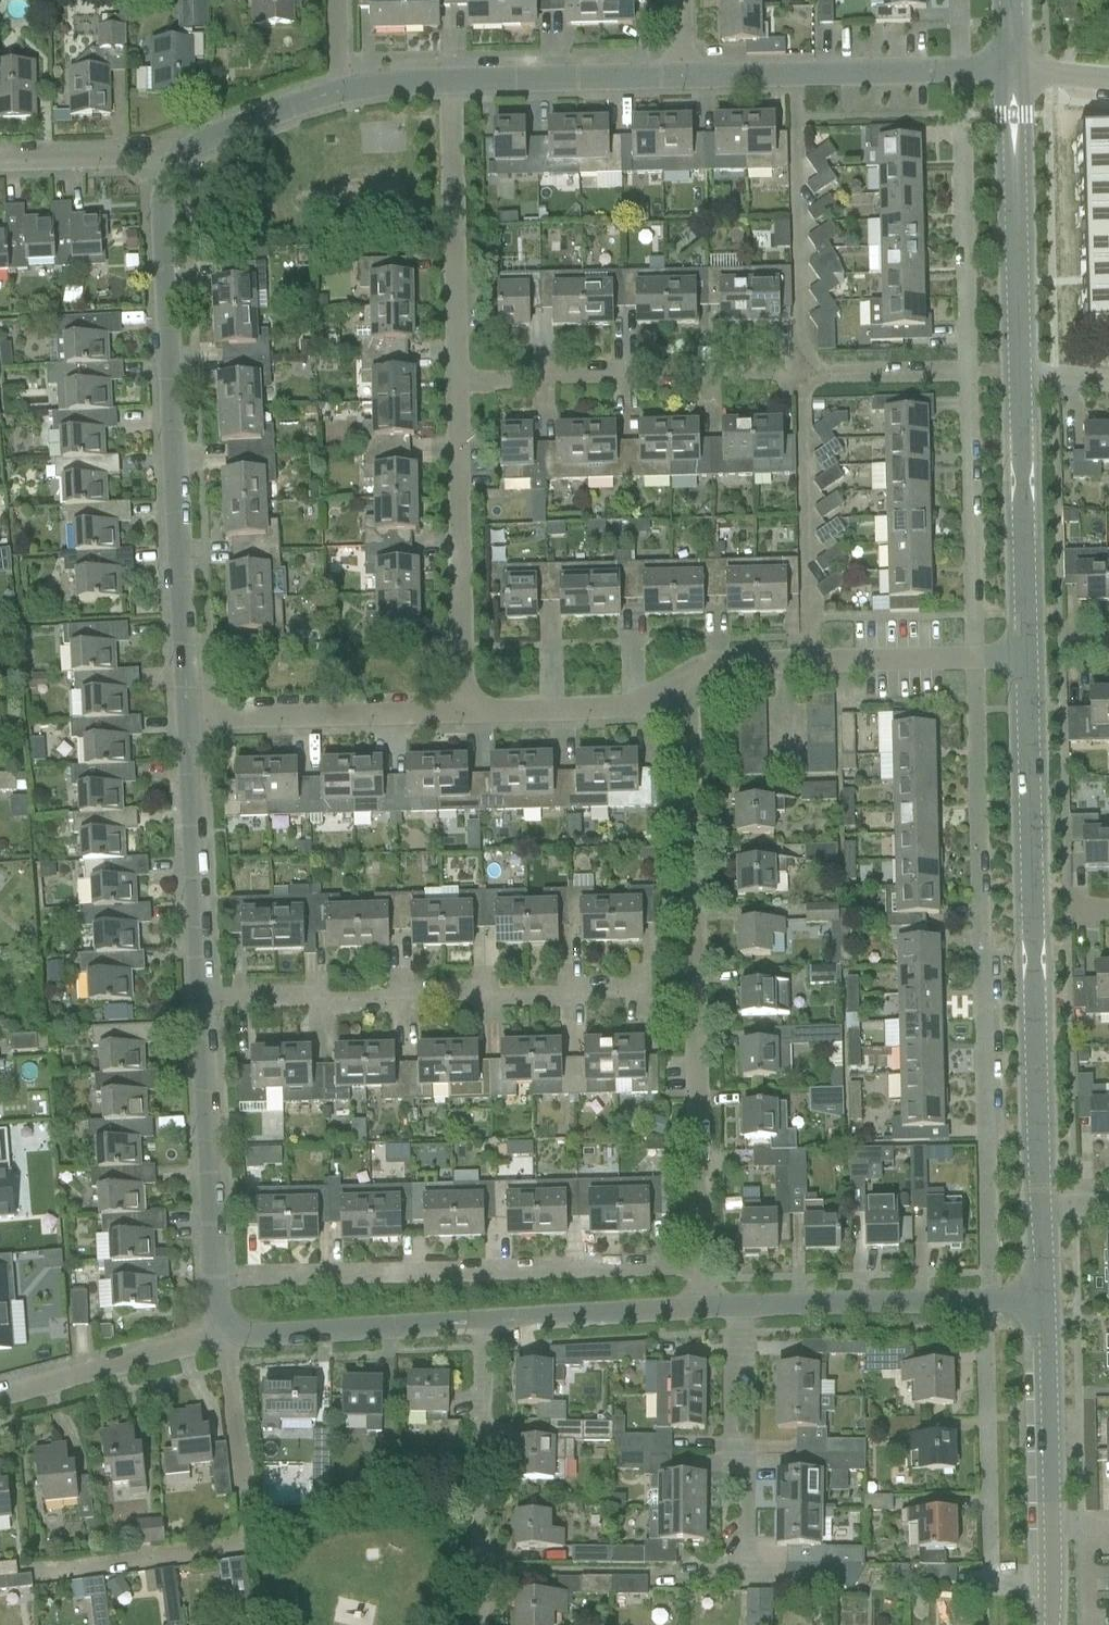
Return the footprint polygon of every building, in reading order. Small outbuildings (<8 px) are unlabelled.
[(136,71),(137,94),(196,92),(196,91),(194,91),(193,61),(205,60),(204,36),(195,37),(195,30),(207,30),(207,31),(208,31),(208,0),(186,0),(186,5),(181,5),(182,30),(183,30),(183,43),(151,44),(151,46),(153,46),(154,71),(136,71)] [(254,26),(294,25),(293,0),(253,0),(254,26)] [(357,10),(371,10),(372,31),(405,30),(404,0),(357,0),(357,10)] [(438,30),(437,8),(450,8),(450,0),(404,0),(405,30),(438,30)] [(455,8),(468,7),(469,29),(502,28),(501,0),(455,0),(455,8)] [(535,27),(534,6),(547,5),(547,0),(501,0),(502,28),(535,27)] [(552,5),(565,5),(566,14),(566,27),(599,26),(598,0),(552,0),(552,5)] [(599,26),(632,25),(631,4),(645,3),(645,0),(598,0),(599,26)] [(758,9),(758,0),(723,0),(723,10),(758,9)] [(833,25),(832,0),(818,0),(819,25),(833,25)] [(871,8),(883,8),(883,9),(875,10),(875,24),(910,23),(910,10),(926,10),(925,0),(870,0),(871,8)] [(1063,22),(1076,22),(1075,0),(1062,0),(1063,22)] [(759,27),(758,9),(723,10),(724,43),(745,43),(746,57),(785,56),(784,41),(768,42),(767,27),(759,27)] [(71,118),(110,117),(108,51),(126,51),(126,27),(97,28),(97,51),(89,51),(89,70),(70,70),(71,118)] [(32,119),(31,66),(0,67),(0,119),(32,119)] [(745,172),(744,119),(715,120),(716,142),(703,142),(703,136),(704,173),(745,172)] [(774,134),(774,119),(744,119),(745,172),(788,171),(787,134),(774,134)] [(662,174),(661,121),(632,122),(632,144),(620,144),(620,137),(619,137),(620,175),(662,174)] [(691,143),(690,121),(661,121),(662,174),(704,173),(703,136),(702,136),(703,143),(691,143)] [(607,144),(607,122),(578,123),(579,176),(620,175),(619,137),(619,144),(607,144)] [(579,176),(578,123),(548,124),(549,146),(537,146),(536,139),(537,177),(579,176)] [(524,146),(524,124),(494,125),(495,178),(537,177),(536,139),(535,140),(536,146),(524,146)] [(869,132),(865,132),(865,147),(869,147),(869,151),(878,150),(879,169),(921,168),(920,141),(898,141),(898,128),(869,129),(869,132)] [(1077,130),(1078,144),(1082,144),(1083,174),(1079,174),(1078,174),(1079,188),(1080,188),(1083,188),(1084,201),(1080,202),(1080,201),(1079,202),(1079,215),(1079,216),(1080,216),(1084,216),(1084,229),(1081,229),(1080,229),(1080,230),(1081,254),(1081,278),(1081,285),(1082,298),(1082,299),(1083,298),(1086,298),(1087,312),(1083,312),(1082,312),(1082,326),(1108,325),(1108,129),(1077,130)] [(809,157),(805,159),(813,171),(825,162),(835,155),(828,144),(815,153),(809,157)] [(879,196),(921,195),(921,168),(879,169),(879,196)] [(814,197),(837,181),(829,170),(806,186),(814,197)] [(880,222),(922,221),(921,195),(879,196),(880,222)] [(814,223),(837,208),(830,197),(807,212),(814,223)] [(64,205),(51,206),(52,221),(54,261),(54,270),(55,273),(62,273),(62,270),(76,269),(75,265),(102,264),(101,241),(107,240),(105,220),(100,220),(100,218),(65,220),(64,205)] [(17,208),(4,208),(5,232),(7,272),(8,276),(15,275),(15,272),(28,271),(28,262),(54,261),(52,221),(18,223),(17,208)] [(880,249),(923,248),(922,221),(880,222),(880,249)] [(820,231),(808,239),(815,250),(826,242),(838,234),(830,223),(820,231)] [(789,224),(774,224),(774,233),(789,232),(789,224)] [(138,251),(137,234),(126,234),(127,252),(138,251)] [(881,275),(923,274),(923,248),(880,249),(881,275)] [(821,284),(832,277),(842,276),(838,261),(831,250),(820,257),(808,266),(821,284)] [(406,275),(406,260),(359,261),(360,281),(372,284),(373,309),(411,309),(410,275),(406,275)] [(215,298),(213,298),(213,313),(215,313),(216,315),(254,313),(253,295),(266,294),(266,285),(265,264),(218,266),(218,282),(214,282),(215,298)] [(790,269),(748,270),(749,323),(779,323),(778,307),(791,306),(790,269)] [(711,271),(706,271),(707,302),(720,302),(720,308),(720,324),(749,323),(748,270),(741,270),(711,271)] [(701,271),(665,272),(666,325),(695,324),(695,309),(695,302),(706,302),(707,302),(706,271),(701,271)] [(665,272),(623,273),(624,304),(636,304),(637,310),(637,326),(666,325),(665,272)] [(623,273),(582,274),(583,327),(612,326),(612,311),(612,304),(623,304),(624,304),(623,273)] [(520,275),(498,275),(499,328),(529,328),(529,312),(528,306),(540,306),(541,305),(540,274),(520,275)] [(582,274),(540,274),(541,305),(553,305),(553,311),(554,327),(583,327),(582,274)] [(882,302),(924,301),(923,274),(881,275),(882,302)] [(822,311),(832,303),(827,296),(839,287),(832,277),(821,284),(809,292),(822,311)] [(327,297),(316,297),(316,308),(327,308),(327,297)] [(870,343),(903,342),(902,329),(924,328),(924,301),(882,302),(869,302),(870,343)] [(817,330),(840,314),(832,303),(822,311),(810,319),(817,330)] [(363,325),(356,325),(356,344),(361,344),(361,357),(408,357),(407,342),(412,342),(411,309),(373,309),(362,310),(363,325)] [(216,317),(214,317),(214,332),(216,332),(217,348),(222,348),(222,363),(270,360),(269,341),(256,338),(254,313),(216,315),(216,317)] [(107,364),(105,330),(120,329),(119,316),(56,320),(57,340),(66,339),(67,366),(107,364)] [(313,340),(299,340),(300,355),(314,354),(313,340)] [(408,371),(408,357),(361,357),(361,377),(374,379),(375,405),(413,404),(412,371),(408,371)] [(218,394),(217,394),(218,408),(219,408),(220,408),(220,411),(259,409),(258,383),(271,381),(270,360),(222,363),(223,377),(219,377),(220,393),(218,394)] [(110,411),(108,377),(122,376),(122,363),(107,364),(67,366),(48,367),(49,387),(57,387),(58,413),(110,411)] [(904,412),(904,399),(871,400),(871,413),(884,413),(885,440),(927,439),(926,411),(904,412)] [(363,453),(410,452),(409,437),(414,437),(413,404),(375,405),(375,430),(363,433),(363,453)] [(219,413),(218,413),(219,428),(220,428),(221,427),(222,444),(226,443),(227,458),(274,456),(274,437),(260,434),(259,409),(220,411),(221,413),(219,413)] [(52,414),(48,414),(48,421),(52,421),(53,434),(62,433),(63,460),(103,458),(101,424),(116,424),(115,410),(110,411),(58,413),(52,414)] [(819,441),(841,426),(834,415),(811,430),(819,441)] [(781,423),(752,424),(753,477),(774,477),(795,476),(794,439),(781,439),(781,423)] [(712,447),(711,447),(712,478),(753,477),(752,424),(723,425),(723,440),(723,447),(712,447)] [(698,425),(668,426),(670,479),(712,478),(711,447),(698,448),(698,441),(698,425)] [(628,449),(627,449),(628,480),(670,479),(668,426),(639,427),(640,442),(640,449),(628,449)] [(614,427),(585,428),(587,481),(628,480),(627,449),(615,450),(615,443),(614,427)] [(544,451),(543,451),(544,482),(587,481),(585,428),(556,429),(557,444),(557,451),(544,451)] [(1094,480),(1100,479),(1100,464),(1108,463),(1108,428),(1085,429),(1085,454),(1072,454),(1072,480),(1094,480)] [(531,429),(502,430),(503,483),(525,482),(531,482),(532,493),(532,513),(545,512),(544,493),(544,482),(543,451),(531,452),(531,445),(531,429)] [(885,466),(928,465),(927,439),(885,440),(885,466)] [(819,467),(842,452),(835,441),(812,456),(819,467)] [(410,452),(363,453),(363,473),(364,483),(376,482),(377,501),(415,500),(414,467),(410,467),(410,452)] [(222,489),(223,504),(225,504),(225,506),(264,504),(263,479),(275,476),(274,456),(227,458),(228,473),(224,473),(224,489),(222,489)] [(54,461),(51,461),(51,468),(55,468),(55,480),(64,480),(65,507),(106,505),(104,471),(118,471),(118,457),(106,458),(103,458),(63,460),(54,461)] [(886,493),(928,492),(928,465),(885,466),(886,493)] [(820,494),(843,479),(835,468),(813,483),(820,494)] [(887,520),(929,519),(928,492),(886,493),(887,520)] [(318,493),(310,493),(310,501),(318,501),(318,493)] [(821,520),(843,505),(836,494),(813,510),(821,520)] [(377,519),(364,519),(364,529),(365,549),(412,548),(411,533),(416,533),(415,500),(377,501),(377,519)] [(65,507),(61,507),(62,515),(66,514),(66,526),(75,526),(75,527),(77,554),(117,552),(115,518),(129,517),(129,504),(106,505),(65,507)] [(223,508),(224,523),(226,523),(227,539),(231,539),(232,554),(279,551),(278,532),(265,530),(264,504),(225,506),(225,508),(223,508)] [(1077,513),(1061,513),(1061,526),(1077,525),(1077,513)] [(888,546),(930,545),(929,519),(887,520),(888,546)] [(821,547),(844,532),(837,521),(814,536),(821,547)] [(724,545),(714,545),(714,562),(715,600),(716,600),(716,593),(727,593),(727,615),(757,614),(755,561),(720,562),(720,556),(724,556),(724,545)] [(888,573),(930,572),(930,545),(888,546),(888,573)] [(412,562),(412,548),(365,549),(365,568),(378,571),(379,596),(417,595),(416,562),(412,562)] [(822,574),(845,558),(838,548),(815,563),(822,574)] [(11,574),(9,550),(0,551),(0,575),(11,574)] [(63,555),(60,555),(60,562),(64,562),(64,574),(78,574),(79,602),(98,601),(119,600),(117,565),(132,564),(131,551),(117,552),(77,554),(63,555)] [(227,585),(228,599),(230,599),(230,602),(269,600),(281,599),(285,599),(284,569),(280,569),(279,551),(232,554),(233,568),(228,568),(229,585),(227,585)] [(1107,603),(1107,568),(1107,552),(1063,553),(1064,579),(1077,578),(1078,603),(1107,603)] [(614,565),(589,565),(590,618),(619,618),(619,596),(631,596),(631,602),(630,564),(630,554),(614,554),(614,565)] [(776,561),(755,561),(757,614),(786,613),(786,598),(799,598),(798,560),(776,561)] [(714,562),(672,563),(674,616),(703,616),(702,594),(715,594),(715,600),(714,562)] [(672,563),(630,564),(631,602),(632,602),(632,595),(644,595),(644,617),(674,616),(672,563)] [(589,565),(547,567),(548,604),(549,604),(548,598),(561,598),(561,619),(590,618),(589,565)] [(527,567),(505,567),(506,620),(536,620),(536,598),(547,598),(547,604),(548,604),(547,567),(527,567)] [(930,572),(888,573),(889,613),(916,612),(918,612),(918,599),(931,599),(930,572)] [(823,600),(846,585),(838,574),(816,589),(823,600)] [(367,645),(413,644),(413,629),(418,628),(417,595),(379,596),(379,622),(366,624),(367,645)] [(228,604),(229,619),(231,619),(232,635),(236,635),(236,650),(279,648),(281,648),(283,648),(283,634),(282,627),(281,599),(269,600),(230,602),(230,604),(228,604)] [(61,627),(58,628),(58,636),(62,636),(62,647),(72,647),(73,674),(114,672),(112,638),(127,638),(126,624),(104,625),(61,627)] [(73,674),(69,674),(70,682),(73,682),(74,693),(70,694),(72,721),(75,721),(83,720),(125,718),(123,685),(138,684),(137,671),(114,672),(73,674)] [(36,677),(28,678),(28,691),(29,691),(37,690),(36,677)] [(1108,744),(1108,692),(1091,693),(1091,718),(1078,718),(1078,744),(1108,744)] [(17,705),(17,694),(0,693),(0,706),(17,705)] [(806,710),(833,709),(833,696),(806,696),(806,710)] [(738,711),(765,711),(765,698),(738,698),(738,711)] [(806,723),(834,722),(833,709),(806,710),(806,723)] [(738,725),(766,724),(765,711),(738,711),(738,725)] [(921,727),(921,715),(892,715),(892,728),(892,755),(935,754),(934,727),(921,727)] [(841,757),(855,756),(854,716),(840,716),(841,757)] [(72,721),(70,721),(71,740),(76,739),(77,768),(127,766),(126,732),(140,731),(139,718),(125,718),(84,720),(75,721),(72,721)] [(806,736),(834,735),(834,722),(806,723),(806,736)] [(739,738),(766,737),(766,724),(738,725),(739,738)] [(807,749),(834,748),(834,735),(806,736),(807,749)] [(739,751),(766,750),(766,737),(739,738),(739,751)] [(807,762),(834,762),(834,748),(807,749),(807,762)] [(739,764),(767,763),(766,750),(739,751),(739,764)] [(893,782),(935,781),(935,754),(892,755),(893,782)] [(637,771),(636,755),(606,756),(607,809),(651,807),(650,771),(637,771)] [(607,809),(606,756),(576,757),(576,779),(565,779),(564,779),(565,810),(607,809)] [(841,772),(855,772),(855,756),(841,757),(841,772)] [(552,779),(551,757),(521,758),(522,811),(565,810),(564,779),(563,779),(552,779)] [(522,811),(521,758),(491,759),(492,781),(480,781),(479,781),(479,812),(522,811)] [(467,782),(466,760),(436,761),(437,813),(479,812),(479,781),(478,781),(467,782)] [(437,813),(436,761),(406,761),(407,783),(394,784),(395,825),(402,825),(401,814),(437,813)] [(382,784),(381,762),(351,763),(353,816),(389,815),(389,825),(395,825),(394,784),(393,784),(382,784)] [(807,776),(835,775),(834,762),(807,762),(807,776)] [(310,786),(309,786),(310,817),(322,816),(353,816),(351,763),(321,764),(321,779),(322,786),(310,786)] [(739,777),(767,777),(767,763),(739,764),(739,777)] [(297,786),(296,764),(266,765),(268,818),(310,817),(309,786),(297,786)] [(69,768),(65,768),(66,777),(69,777),(70,788),(78,787),(80,815),(121,813),(119,779),(134,778),(133,765),(127,766),(77,768),(69,768)] [(224,819),(246,819),(268,818),(266,765),(236,766),(236,782),(223,782),(224,819)] [(16,792),(16,774),(0,775),(0,793),(16,792)] [(894,809),(936,808),(935,781),(893,782),(894,809)] [(803,803),(835,802),(835,785),(803,786),(803,803)] [(842,810),(854,810),(853,791),(842,791),(842,810)] [(737,835),(758,834),(773,834),(772,814),(784,813),(783,799),(736,800),(737,835)] [(894,835),(937,834),(936,808),(894,809),(894,835)] [(843,829),(854,829),(854,810),(842,810),(843,829)] [(72,815),(69,815),(69,824),(73,824),(73,835),(81,834),(82,861),(123,860),(121,826),(136,825),(135,812),(121,813),(80,815),(72,815)] [(1108,868),(1108,832),(1097,832),(1097,817),(1070,817),(1070,844),(1084,843),(1084,868),(1108,868)] [(895,862),(937,861),(937,834),(894,835),(895,862)] [(479,840),(467,840),(467,853),(479,853),(479,840)] [(843,863),(855,863),(854,844),(843,844),(843,863)] [(310,845),(297,845),(297,855),(310,855),(310,845)] [(804,863),(837,863),(836,846),(804,846),(804,863)] [(134,906),(133,873),(147,872),(146,858),(123,860),(82,861),(83,882),(93,881),(94,908),(134,906)] [(738,896),(760,895),(774,895),(774,875),(785,875),(784,860),(737,861),(738,896)] [(33,881),(32,861),(0,863),(0,883),(33,881)] [(896,888),(938,887),(937,861),(895,862),(896,888)] [(844,882),(855,881),(855,863),(843,863),(844,882)] [(54,865),(40,865),(41,879),(55,878),(54,865)] [(938,915),(938,887),(896,888),(885,888),(886,929),(897,929),(926,928),(925,915),(938,915)] [(627,903),(611,904),(612,943),(641,942),(641,926),(654,926),(654,925),(653,888),(631,889),(626,889),(627,903)] [(593,890),(568,891),(568,922),(569,922),(581,921),(581,928),(582,943),(612,943),(611,904),(593,904),(593,890)] [(543,905),(526,906),(527,945),(557,944),(556,928),(556,922),(568,922),(568,891),(542,891),(543,905)] [(508,892),(483,893),(484,924),(485,924),(496,924),(496,930),(497,946),(527,945),(526,906),(525,892),(508,892)] [(457,908),(441,908),(442,947),(472,946),(472,930),(472,924),(483,924),(484,924),(483,893),(457,893),(457,908)] [(423,894),(398,895),(399,926),(411,926),(412,932),(412,948),(442,947),(441,908),(423,909),(423,894)] [(373,910),(357,911),(358,949),(387,949),(387,933),(387,926),(398,926),(399,926),(398,895),(373,895),(373,910)] [(320,898),(314,898),(315,928),(327,928),(327,934),(328,950),(358,949),(357,911),(339,911),(338,897),(320,898)] [(289,898),(272,899),(273,951),(303,951),(303,929),(314,928),(315,928),(314,898),(309,898),(289,898)] [(251,899),(229,900),(229,937),(243,937),(243,952),(273,951),(272,899),(251,899)] [(137,953),(135,919),(150,919),(149,905),(134,906),(94,908),(85,908),(86,928),(94,927),(95,955),(137,953)] [(850,930),(850,908),(838,907),(805,908),(806,924),(838,923),(838,928),(838,930),(850,930)] [(782,921),(739,922),(739,957),(761,956),(769,956),(783,956),(783,938),(782,921)] [(926,941),(926,928),(897,929),(897,942),(898,969),(939,968),(939,941),(926,941)] [(839,948),(851,948),(850,930),(838,930),(839,948)] [(130,1001),(129,966),(143,966),(142,953),(137,953),(95,955),(79,955),(80,975),(88,975),(89,1003),(130,1001)] [(63,963),(47,964),(48,986),(65,985),(63,963)] [(1097,966),(1098,991),(1084,992),(1084,1017),(1108,1017),(1108,965),(1097,966)] [(811,986),(840,986),(839,968),(810,969),(811,986)] [(898,996),(940,995),(939,968),(898,969),(898,996)] [(1078,972),(1075,972),(1075,984),(1078,984),(1084,984),(1084,981),(1083,972),(1078,972)] [(846,997),(858,997),(858,978),(846,978),(846,997)] [(789,1015),(788,983),(740,984),(740,991),(735,991),(736,1013),(741,1013),(741,1017),(789,1015)] [(899,1022),(941,1021),(940,995),(898,996),(899,1022)] [(847,1016),(859,1015),(858,997),(846,997),(847,1016)] [(126,1006),(107,1008),(108,1023),(127,1022),(126,1006)] [(899,1022),(884,1023),(884,1049),(900,1049),(942,1048),(941,1021),(899,1022)] [(143,1073),(141,1039),(156,1039),(155,1025),(92,1029),(93,1049),(101,1048),(102,1075),(143,1073)] [(841,1029),(809,1030),(809,1047),(826,1046),(827,1070),(830,1070),(842,1070),(841,1046),(841,1029)] [(848,1050),(859,1050),(859,1031),(847,1031),(848,1050)] [(10,1053),(37,1052),(36,1035),(9,1037),(10,1053)] [(643,1042),(614,1043),(615,1082),(615,1096),(631,1095),(637,1095),(658,1095),(657,1058),(644,1058),(643,1042)] [(573,1066),(572,1066),(573,1097),(599,1096),(615,1096),(615,1082),(614,1043),(585,1043),(585,1060),(585,1066),(573,1066)] [(763,1043),(741,1044),(742,1079),(764,1078),(776,1078),(776,1077),(790,1077),(789,1046),(789,1043),(784,1043),(774,1043),(763,1043)] [(560,1044),(531,1045),(532,1085),(548,1084),(548,1097),(573,1097),(572,1066),(560,1066),(560,1060),(560,1044)] [(489,1068),(490,1099),(515,1098),(514,1085),(532,1085),(531,1045),(502,1046),(502,1062),(502,1068),(489,1068)] [(477,1046),(447,1047),(448,1087),(449,1100),(464,1100),(490,1099),(489,1068),(488,1068),(477,1069),(477,1062),(477,1046)] [(407,1070),(406,1070),(407,1101),(433,1101),(449,1100),(448,1087),(447,1047),(418,1048),(419,1064),(419,1070),(407,1070)] [(901,1076),(942,1075),(942,1048),(900,1049),(901,1076)] [(323,1072),(323,1103),(349,1103),(349,1090),(365,1089),(364,1049),(335,1050),(335,1066),(336,1072),(323,1072)] [(393,1049),(364,1049),(365,1089),(380,1089),(381,1102),(407,1101),(406,1070),(405,1070),(394,1071),(394,1064),(393,1049)] [(848,1069),(860,1069),(859,1050),(848,1050),(848,1069)] [(252,1068),(238,1068),(239,1105),(261,1105),(265,1105),(265,1092),(282,1091),(281,1051),(252,1052),(252,1068)] [(310,1051),(281,1051),(282,1091),(282,1104),(298,1104),(323,1103),(323,1072),(322,1072),(311,1073),(311,1066),(310,1051)] [(1086,1051),(1077,1051),(1078,1064),(1087,1064),(1086,1051)] [(145,1120),(143,1086),(158,1085),(157,1072),(143,1073),(102,1075),(94,1076),(95,1096),(103,1096),(104,1122),(145,1120)] [(901,1102),(943,1101),(942,1075),(901,1076),(901,1102)] [(1077,1077),(1077,1103),(1091,1103),(1092,1139),(1108,1138),(1108,1104),(1105,1104),(1105,1087),(1092,1087),(1092,1076),(1077,1077)] [(849,1103),(861,1103),(860,1084),(849,1084),(849,1103)] [(809,1106),(842,1106),(842,1090),(809,1090),(809,1106)] [(892,1143),(907,1142),(928,1141),(928,1129),(944,1128),(943,1101),(901,1102),(902,1120),(891,1120),(892,1143)] [(850,1121),(861,1121),(861,1103),(849,1103),(850,1121)] [(775,1104),(743,1105),(744,1123),(739,1123),(739,1137),(744,1137),(744,1140),(770,1140),(770,1152),(788,1151),(795,1151),(795,1132),(787,1132),(786,1104),(775,1104)] [(652,1117),(647,1131),(661,1136),(666,1122),(652,1117)] [(139,1167),(137,1134),(152,1133),(151,1120),(145,1120),(104,1122),(87,1123),(89,1143),(97,1143),(98,1169),(139,1167)] [(13,1220),(6,1131),(0,1132),(0,1221),(13,1220)] [(926,1148),(909,1149),(910,1184),(927,1184),(926,1149),(926,1148)] [(881,1149),(865,1150),(865,1164),(881,1163),(893,1163),(892,1149),(881,1149)] [(262,1150),(245,1151),(246,1170),(263,1170),(263,1167),(262,1150)] [(865,1150),(848,1150),(849,1183),(865,1182),(866,1182),(865,1164),(865,1150)] [(759,1190),(741,1190),(741,1200),(741,1205),(742,1213),(742,1252),(744,1252),(744,1257),(759,1257),(758,1252),(777,1251),(777,1244),(788,1243),(788,1216),(790,1216),(789,1199),(788,1151),(770,1152),(752,1152),(753,1169),(774,1169),(775,1215),(760,1215),(759,1204),(759,1190)] [(795,1151),(788,1151),(789,1199),(803,1199),(804,1216),(804,1229),(805,1251),(840,1250),(839,1228),(839,1218),(822,1219),(822,1204),(816,1204),(816,1196),(806,1196),(805,1189),(804,1151),(795,1151)] [(141,1214),(139,1181),(154,1180),(153,1166),(139,1167),(98,1169),(90,1170),(91,1189),(99,1188),(101,1217),(141,1214)] [(639,1180),(618,1181),(620,1234),(649,1233),(648,1217),(661,1217),(661,1216),(669,1216),(668,1179),(660,1180),(639,1180)] [(340,1180),(328,1180),(328,1189),(329,1220),(330,1220),(341,1219),(342,1225),(342,1241),(371,1241),(370,1187),(340,1188),(340,1180)] [(618,1181),(577,1182),(578,1213),(579,1213),(590,1213),(590,1219),(590,1235),(620,1234),(618,1181)] [(577,1182),(535,1183),(537,1236),(566,1235),(566,1220),(565,1213),(577,1213),(578,1213),(577,1182)] [(535,1183),(494,1184),(495,1215),(507,1215),(507,1221),(508,1237),(537,1236),(535,1183)] [(494,1184),(453,1185),(454,1238),(483,1238),(483,1222),(483,1216),(494,1215),(495,1215),(494,1184)] [(453,1185),(411,1186),(412,1218),(412,1217),(424,1217),(424,1223),(425,1239),(454,1238),(453,1185)] [(411,1186),(370,1187),(371,1241),(400,1240),(400,1224),(400,1218),(411,1218),(412,1218),(411,1186)] [(328,1189),(287,1190),(288,1243),(318,1242),(317,1226),(317,1220),(328,1220),(329,1220),(328,1189)] [(267,1190),(245,1191),(246,1228),(259,1227),(259,1243),(288,1243),(287,1190),(267,1190)] [(865,1200),(864,1200),(864,1212),(864,1217),(865,1228),(865,1250),(882,1249),(882,1254),(896,1254),(896,1249),(898,1249),(897,1216),(897,1199),(892,1200),(892,1201),(869,1202),(869,1200),(865,1200)] [(928,1200),(926,1200),(926,1211),(927,1226),(927,1248),(962,1247),(961,1200),(928,1200)] [(153,1261),(151,1227),(165,1226),(164,1213),(141,1214),(101,1217),(102,1235),(111,1234),(112,1263),(153,1261)] [(155,1308),(153,1274),(168,1273),(167,1260),(153,1261),(112,1263),(104,1263),(105,1282),(113,1282),(115,1311),(155,1308)] [(11,1350),(11,1348),(26,1347),(23,1303),(15,1303),(12,1270),(0,1271),(0,1351),(11,1350)] [(73,1327),(88,1327),(86,1293),(71,1293),(73,1327)] [(111,1341),(111,1327),(99,1327),(99,1342),(111,1341)] [(827,1356),(849,1355),(865,1355),(865,1350),(865,1342),(827,1342),(827,1356)] [(627,1364),(645,1363),(645,1344),(613,1345),(613,1363),(627,1364)] [(581,1347),(581,1365),(613,1365),(613,1363),(613,1345),(581,1347)] [(913,1366),(913,1349),(865,1350),(865,1355),(865,1374),(901,1373),(901,1384),(914,1384),(915,1406),(931,1405),(953,1405),(952,1365),(913,1366)] [(562,1384),(563,1365),(518,1365),(516,1405),(535,1405),(535,1422),(549,1423),(563,1423),(563,1422),(564,1405),(549,1405),(549,1383),(562,1384)] [(704,1399),(704,1365),(656,1365),(656,1387),(656,1398),(704,1399)] [(825,1383),(825,1367),(778,1367),(778,1399),(816,1399),(816,1398),(816,1383),(825,1383)] [(447,1423),(448,1378),(409,1377),(408,1413),(425,1413),(425,1423),(447,1423)] [(366,1434),(381,1434),(382,1381),(344,1381),(343,1418),(366,1418),(366,1434)] [(316,1385),(263,1385),(263,1431),(279,1432),(279,1421),(315,1421),(316,1385)] [(613,1387),(612,1398),(623,1398),(623,1391),(619,1387),(613,1387)] [(656,1416),(656,1430),(671,1430),(682,1430),(704,1430),(704,1399),(656,1398),(656,1416)] [(778,1399),(778,1430),(797,1430),(825,1430),(825,1429),(825,1414),(816,1414),(816,1399),(778,1399)] [(171,1450),(163,1451),(165,1477),(190,1474),(189,1466),(208,1464),(212,1463),(210,1447),(209,1429),(202,1430),(200,1409),(185,1411),(186,1414),(168,1416),(170,1437),(171,1450)] [(865,1439),(895,1439),(895,1420),(864,1421),(865,1439)] [(549,1423),(549,1441),(517,1441),(516,1480),(564,1480),(564,1462),(574,1462),(574,1442),(612,1443),(612,1436),(613,1423),(563,1422),(563,1423),(549,1423)] [(134,1447),(133,1428),(118,1429),(118,1432),(101,1434),(104,1472),(111,1471),(112,1485),(128,1484),(129,1496),(146,1495),(141,1446),(134,1447)] [(612,1443),(612,1455),(645,1455),(645,1437),(645,1436),(624,1436),(612,1436),(612,1443)] [(906,1472),(954,1471),(954,1436),(906,1437),(906,1472)] [(826,1441),(826,1456),(864,1456),(865,1441),(826,1441)] [(68,1467),(66,1446),(51,1447),(51,1450),(34,1452),(38,1491),(43,1490),(45,1504),(77,1501),(79,1521),(93,1520),(89,1477),(75,1479),(74,1467),(68,1467)] [(312,1452),(312,1500),(314,1500),(317,1500),(317,1506),(317,1507),(329,1507),(329,1506),(329,1489),(330,1453),(312,1452)] [(645,1455),(612,1455),(612,1472),(645,1472),(645,1455)] [(777,1473),(777,1510),(821,1511),(821,1510),(821,1492),(826,1492),(826,1473),(864,1473),(864,1456),(826,1456),(811,1456),(811,1473),(796,1473),(777,1473)] [(0,1467),(0,1519),(11,1518),(8,1485),(2,1485),(0,1467)] [(228,1467),(212,1468),(213,1480),(214,1481),(215,1499),(228,1497),(231,1497),(228,1467)] [(649,1492),(647,1496),(647,1505),(649,1510),(703,1510),(704,1477),(682,1477),(649,1477),(649,1492)] [(864,1513),(893,1512),(893,1497),(864,1498),(864,1513)] [(649,1542),(676,1542),(683,1542),(703,1542),(703,1510),(649,1510),(649,1542)] [(777,1510),(777,1547),(785,1547),(821,1547),(821,1520),(833,1520),(833,1510),(821,1510),(821,1511),(777,1510)] [(907,1512),(900,1512),(901,1527),(908,1527),(918,1526),(919,1551),(919,1566),(927,1566),(944,1567),(944,1550),(956,1550),(955,1511),(933,1511),(907,1512)] [(562,1549),(562,1532),(549,1532),(549,1514),(516,1514),(516,1549),(562,1549)] [(162,1519),(133,1522),(136,1546),(163,1543),(164,1543),(162,1519)] [(572,1548),(572,1564),(586,1564),(611,1565),(612,1548),(572,1548)] [(612,1548),(611,1565),(645,1565),(645,1548),(643,1548),(612,1548)] [(825,1548),(825,1566),(863,1566),(863,1549),(825,1548)] [(253,1618),(245,1559),(221,1562),(222,1564),(228,1563),(236,1620),(253,1618)] [(18,1576),(16,1563),(0,1565),(0,1578),(18,1576)] [(825,1566),(785,1566),(785,1587),(843,1587),(846,1590),(852,1589),(855,1588),(855,1586),(867,1566),(863,1566),(825,1566)] [(907,1584),(907,1566),(891,1566),(891,1584),(907,1584)] [(956,1567),(944,1567),(927,1566),(927,1584),(956,1584),(956,1567)] [(174,1569),(154,1571),(156,1591),(162,1591),(166,1624),(182,1624),(174,1569)] [(31,1576),(18,1578),(18,1576),(0,1578),(0,1592),(32,1588),(31,1576)] [(114,1601),(130,1593),(121,1577),(105,1586),(114,1601)] [(611,1578),(580,1578),(580,1581),(581,1595),(581,1596),(611,1596),(611,1578)] [(611,1596),(647,1596),(647,1578),(611,1578),(611,1596)] [(759,1591),(746,1591),(746,1624),(759,1624),(759,1591)] [(772,1613),(772,1591),(759,1591),(759,1624),(772,1624),(772,1613)] [(515,1624),(553,1624),(553,1615),(565,1616),(565,1610),(565,1607),(565,1595),(558,1595),(537,1594),(516,1594),(515,1624)] [(105,1596),(90,1598),(94,1624),(109,1624),(105,1596)]
